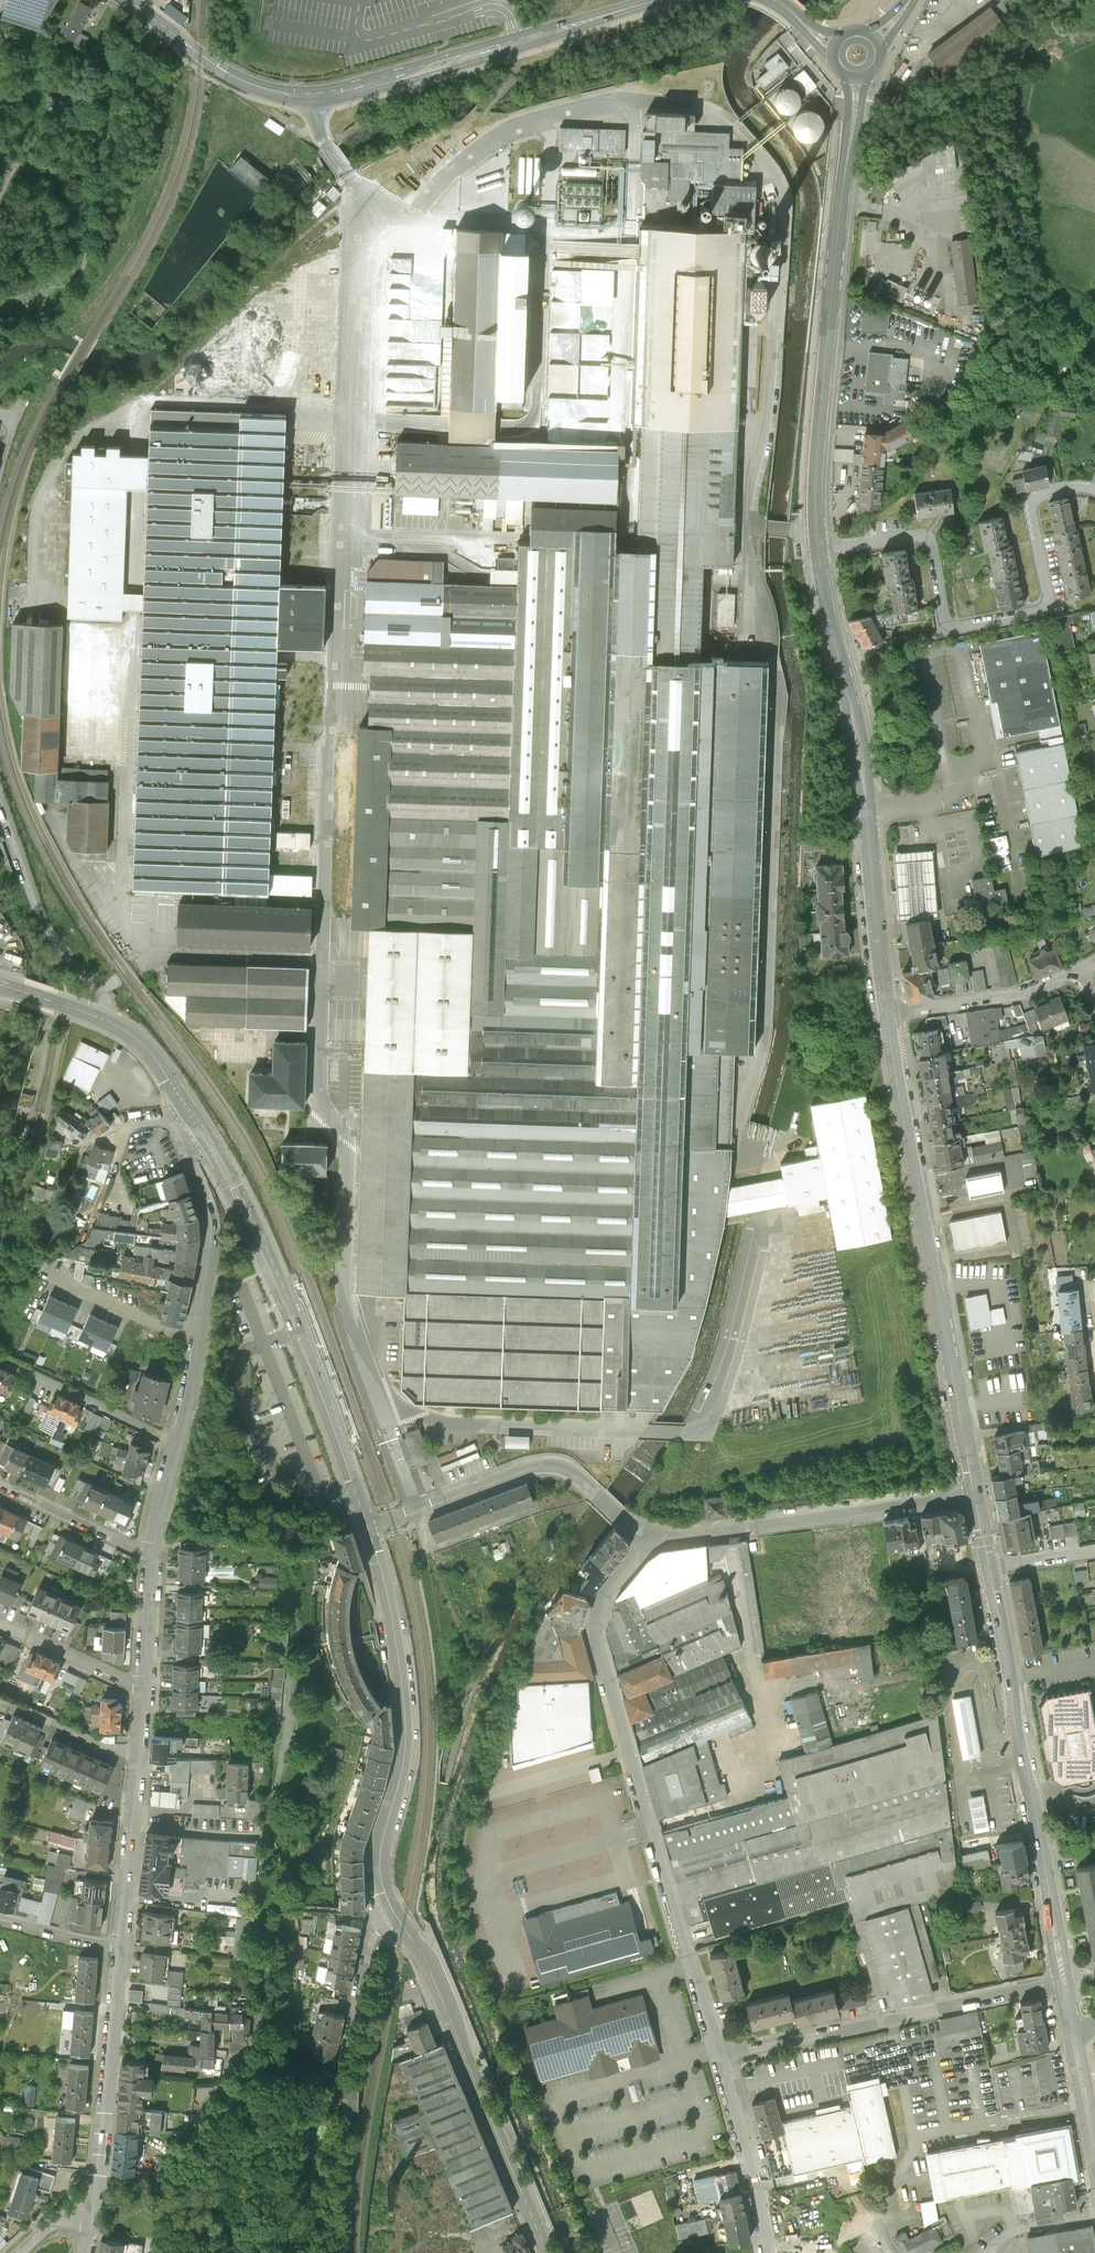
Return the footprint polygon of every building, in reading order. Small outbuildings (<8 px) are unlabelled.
[(4,18),(41,29),(58,0),(9,0),(4,18)] [(78,2),(59,35),(79,46),(83,39),(79,36),(93,10),(78,2)] [(993,6),(930,55),(945,74),(1008,25),(993,6)] [(789,34),(750,62),(753,78),(755,80),(767,71),(765,62),(779,51),(791,66),(786,69),(794,68),(799,64),(797,52),(797,53),(796,43),(791,44),(789,34)] [(780,52),(765,62),(770,71),(757,79),(762,85),(790,68),(780,52)] [(805,67),(794,75),(806,93),(818,85),(805,67)] [(667,87),(683,87),(683,74),(668,74),(667,87)] [(783,84),(775,104),(796,112),(804,92),(783,84)] [(823,138),(823,109),(796,110),(797,139),(823,138)] [(560,126),(560,149),(577,150),(576,163),(592,163),(592,150),(624,151),(624,127),(560,126)] [(231,166),(259,191),(270,179),(242,153),(231,166)] [(915,185),(941,183),(938,153),(886,188),(894,199),(915,185)] [(370,160),(377,172),(389,166),(382,154),(370,160)] [(521,157),(521,191),(540,191),(540,157),(521,157)] [(559,184),(558,224),(602,225),(603,182),(593,181),(593,175),(597,175),(598,167),(563,166),(563,175),(587,175),(586,181),(577,181),(577,184),(559,184)] [(327,192),(334,199),(341,191),(334,184),(327,192)] [(319,199),(310,207),(317,215),(327,207),(319,199)] [(536,228),(537,225),(537,221),(535,218),(532,215),(529,214),(525,213),(521,214),(518,216),(516,219),(515,223),(515,226),(516,230),(518,233),(521,235),(525,236),(528,236),(532,234),(535,232),(536,228)] [(535,551),(365,556),(364,731),(357,934),(374,936),(358,1292),(402,1294),(403,1384),(423,1404),(660,1410),(689,1352),(726,1224),(727,1212),(730,1187),(732,1168),(733,1148),(731,1148),(731,1137),(737,1053),(747,1054),(761,665),(702,664),(704,568),(731,569),(752,238),(645,236),(639,450),(499,444),(497,413),(533,415),(540,239),(458,235),(458,240),(449,449),(394,449),(396,507),(535,510),(535,551)] [(941,243),(950,309),(969,306),(960,240),(941,243)] [(581,304),(614,305),(615,268),(582,267),(582,271),(568,271),(568,299),(581,299),(581,304)] [(887,280),(882,293),(909,304),(914,290),(887,280)] [(753,283),(752,307),(769,307),(769,283),(753,283)] [(886,315),(861,312),(858,333),(884,336),(886,315)] [(898,323),(893,333),(915,343),(919,333),(898,323)] [(892,359),(865,355),(860,396),(882,399),(881,406),(896,408),(898,385),(904,386),(906,362),(891,360),(892,359)] [(1049,438),(1058,440),(1062,421),(1070,423),(1072,414),(1055,410),(1049,438)] [(282,587),(288,419),(155,414),(155,417),(153,458),(152,490),(149,594),(148,610),(137,902),(178,903),(272,907),(281,650),(327,652),(329,588),(282,587)] [(878,436),(858,435),(856,464),(874,466),(875,456),(905,438),(897,424),(878,436)] [(366,444),(366,457),(393,457),(393,444),(366,444)] [(122,609),(148,610),(149,594),(126,593),(130,489),(152,490),(153,458),(128,457),(129,449),(115,448),(115,457),(104,456),(104,448),(90,448),(89,456),(81,456),(75,616),(121,618),(122,609)] [(851,451),(834,450),(833,463),(850,464),(851,451)] [(1058,478),(1053,463),(1027,471),(1029,478),(1018,482),(1021,492),(1050,483),(1049,480),(1058,478)] [(874,466),(856,464),(853,505),(871,506),(874,466)] [(794,492),(804,491),(804,480),(793,481),(794,492)] [(950,490),(914,494),(917,518),(953,513),(950,490)] [(1079,529),(1072,498),(1049,502),(1056,534),(1076,530),(1079,529)] [(373,507),(371,527),(390,528),(392,510),(386,510),(387,502),(377,502),(376,507),(373,507)] [(1010,547),(1004,518),(980,523),(986,552),(989,551),(1010,547)] [(1083,562),(1076,530),(1056,534),(1054,535),(1061,567),(1083,562)] [(1018,575),(1012,546),(1010,547),(989,551),(995,580),(1018,575)] [(909,583),(905,551),(881,554),(885,586),(888,586),(909,583)] [(1090,595),(1083,562),(1061,567),(1067,600),(1090,595)] [(1024,604),(1018,575),(995,580),(1001,609),(1024,604)] [(916,613),(912,582),(909,583),(888,586),(892,616),(916,613)] [(735,624),(736,591),(718,591),(717,624),(735,624)] [(874,615),(877,626),(885,624),(883,613),(874,615)] [(1074,622),(1072,614),(1055,618),(1062,647),(1076,644),(1071,623),(1074,622)] [(883,641),(870,618),(848,622),(863,647),(883,641)] [(63,770),(68,625),(17,623),(15,691),(29,715),(27,769),(39,769),(63,770)] [(1037,629),(975,641),(988,702),(993,701),(1000,734),(1029,728),(1032,741),(1045,738),(1059,736),(1037,629)] [(1076,644),(1062,647),(1064,654),(1077,650),(1076,644)] [(1047,745),(1013,752),(1021,789),(1065,780),(1068,779),(1059,736),(1045,738),(1047,745)] [(63,770),(39,769),(38,799),(72,800),(71,849),(112,850),(113,801),(111,801),(112,777),(62,777),(63,770)] [(1021,789),(1019,789),(1025,824),(1072,814),(1065,780),(1021,789)] [(1072,814),(1025,824),(1033,860),(1079,851),(1072,814)] [(277,830),(277,846),(310,847),(311,831),(277,830)] [(805,840),(805,851),(815,851),(815,848),(829,847),(829,840),(805,840)] [(932,852),(898,854),(903,921),(932,919),(937,919),(932,852)] [(815,889),(849,887),(847,864),(813,866),(815,889)] [(990,878),(970,882),(976,910),(996,906),(990,878)] [(810,897),(811,910),(850,907),(849,887),(815,889),(816,897),(810,897)] [(177,943),(309,946),(310,906),(272,907),(178,903),(177,943)] [(852,930),(850,907),(811,910),(812,923),(818,923),(819,933),(852,930)] [(936,946),(932,919),(903,921),(896,922),(901,944),(908,946),(908,950),(936,946)] [(821,956),(854,953),(852,930),(819,933),(821,956)] [(1013,984),(1002,931),(964,940),(967,952),(990,947),(999,987),(1013,984)] [(936,946),(908,950),(913,972),(930,969),(940,968),(936,946)] [(1042,954),(1049,972),(1063,967),(1056,950),(1048,954),(1047,952),(1042,954)] [(1029,962),(1036,978),(1049,972),(1042,954),(1036,956),(1037,959),(1029,962)] [(964,961),(947,964),(951,984),(968,981),(964,961)] [(308,968),(169,963),(168,991),(189,992),(188,1023),(306,1027),(308,968)] [(913,972),(902,974),(907,1002),(935,997),(930,969),(913,972)] [(982,989),(979,972),(968,975),(971,992),(982,989)] [(1069,1018),(1061,999),(1037,1009),(1044,1028),(1069,1018)] [(1021,1015),(1021,1013),(1018,1006),(1011,1007),(1015,1017),(1021,1015)] [(1030,1010),(1021,1013),(1021,1015),(1024,1024),(1027,1033),(1038,1031),(1030,1010)] [(986,1011),(956,1016),(961,1045),(987,1041),(984,1030),(983,1022),(988,1021),(986,1011)] [(940,1020),(922,1024),(924,1032),(934,1030),(941,1028),(940,1020)] [(1027,1033),(1024,1024),(999,1029),(999,1027),(984,1030),(987,1041),(1027,1033)] [(924,1032),(912,1034),(917,1061),(940,1056),(934,1030),(924,1032)] [(1032,1037),(1009,1042),(1011,1048),(1018,1047),(1017,1046),(1019,1045),(1020,1048),(1032,1045),(1034,1056),(1045,1054),(1041,1037),(1032,1037)] [(251,1071),(249,1104),(304,1107),(307,1042),(275,1040),(273,1072),(251,1071)] [(110,1054),(81,1041),(64,1078),(89,1090),(99,1069),(102,1070),(110,1054)] [(1086,1043),(1088,1055),(1083,1056),(1085,1063),(1090,1062),(1094,1081),(1092,1082),(1094,1091),(1094,1041),(1086,1043)] [(940,1056),(917,1061),(921,1079),(945,1074),(941,1056),(940,1056)] [(945,1074),(921,1079),(926,1104),(963,1097),(961,1087),(948,1089),(947,1082),(967,1078),(965,1070),(945,1074)] [(1020,1137),(1022,1152),(1029,1150),(1017,1088),(1011,1089),(1015,1111),(1018,1128),(1020,1137)] [(1008,1112),(1015,1111),(1011,1089),(1004,1090),(1008,1112)] [(816,1154),(778,1160),(781,1177),(785,1202),(795,1200),(797,1213),(820,1209),(818,1198),(826,1197),(835,1250),(892,1240),(867,1093),(807,1103),(816,1154)] [(963,1097),(926,1104),(930,1122),(953,1117),(952,1108),(973,1104),(975,1101),(973,1094),(963,1097)] [(21,1106),(29,1109),(33,1100),(25,1097),(21,1106)] [(110,1126),(99,1112),(98,1113),(91,1106),(87,1110),(94,1116),(86,1122),(97,1135),(110,1126)] [(60,1125),(65,1129),(67,1126),(73,1118),(68,1115),(70,1112),(64,1108),(55,1118),(62,1123),(60,1125)] [(82,1118),(76,1113),(73,1118),(67,1126),(74,1131),(72,1134),(75,1136),(77,1134),(84,1140),(89,1139),(97,1135),(86,1122),(82,1118)] [(953,1117),(930,1122),(934,1142),(960,1136),(961,1136),(960,1128),(956,1129),(953,1117)] [(1020,1137),(1018,1128),(1003,1131),(1004,1140),(1020,1137)] [(990,1134),(985,1135),(986,1140),(987,1145),(1000,1142),(998,1132),(990,1134)] [(986,1140),(985,1135),(967,1138),(968,1143),(986,1140)] [(960,1136),(934,1142),(940,1169),(963,1164),(961,1150),(959,1144),(961,1143),(960,1136)] [(62,1143),(51,1140),(44,1158),(48,1160),(49,1157),(55,1160),(60,1151),(62,1143)] [(987,1145),(961,1150),(963,1164),(1003,1156),(1000,1142),(987,1145)] [(331,1144),(287,1143),(287,1172),(330,1173),(331,1144)] [(113,1152),(94,1145),(88,1166),(101,1170),(103,1163),(109,1165),(113,1152)] [(97,1182),(104,1183),(107,1174),(109,1165),(103,1163),(101,1170),(97,1182)] [(101,1170),(88,1166),(83,1164),(79,1176),(97,1182),(101,1170)] [(1000,1168),(964,1175),(969,1198),(1004,1191),(1000,1168)] [(188,1195),(183,1173),(164,1180),(169,1200),(188,1195)] [(781,1177),(730,1187),(727,1212),(785,1202),(781,1177)] [(30,1195),(43,1200),(47,1189),(34,1184),(30,1195)] [(188,1195),(169,1200),(176,1220),(179,1219),(198,1219),(190,1194),(188,1195)] [(108,1214),(100,1214),(93,1229),(108,1230),(115,1231),(135,1233),(137,1222),(140,1206),(132,1205),(130,1222),(121,1221),(121,1217),(108,1217),(108,1214)] [(1002,1212),(948,1222),(954,1253),(1008,1242),(1002,1212)] [(198,1219),(179,1219),(179,1225),(162,1224),(161,1230),(160,1236),(179,1238),(200,1240),(198,1219)] [(147,1222),(137,1222),(135,1233),(146,1234),(146,1228),(147,1222)] [(108,1230),(93,1229),(85,1241),(85,1245),(98,1247),(102,1238),(106,1238),(108,1230)] [(114,1238),(134,1240),(135,1233),(115,1231),(114,1238)] [(146,1234),(135,1233),(134,1240),(133,1254),(146,1255),(153,1256),(154,1247),(151,1247),(152,1235),(146,1234)] [(200,1240),(179,1238),(160,1236),(160,1243),(175,1245),(175,1244),(178,1244),(177,1250),(154,1247),(153,1256),(177,1260),(196,1262),(200,1240)] [(78,1246),(62,1257),(92,1264),(95,1250),(78,1246)] [(196,1262),(177,1260),(175,1271),(151,1266),(153,1256),(146,1255),(144,1265),(133,1263),(134,1258),(123,1256),(120,1270),(155,1277),(168,1279),(192,1284),(196,1262)] [(155,1277),(120,1270),(118,1277),(131,1279),(131,1280),(153,1284),(155,1277)] [(192,1284),(168,1279),(166,1286),(169,1287),(167,1294),(189,1299),(192,1284)] [(1076,1288),(1058,1290),(1063,1330),(1065,1330),(1080,1328),(1076,1288)] [(988,1293),(966,1296),(971,1330),(994,1327),(1004,1325),(1002,1308),(991,1310),(988,1293)] [(189,1299),(167,1294),(165,1303),(159,1302),(157,1308),(164,1310),(161,1320),(182,1325),(189,1299)] [(61,1305),(48,1300),(42,1312),(38,1322),(51,1328),(61,1305)] [(74,1311),(61,1305),(51,1328),(64,1334),(68,1324),(74,1311)] [(38,1322),(42,1312),(36,1309),(30,1322),(37,1325),(38,1322)] [(100,1322),(88,1317),(82,1330),(78,1339),(91,1345),(100,1322)] [(114,1328),(100,1322),(91,1345),(104,1351),(108,1341),(114,1328)] [(70,1339),(75,1327),(68,1324),(64,1334),(63,1337),(70,1339)] [(78,1339),(82,1330),(75,1327),(70,1339),(76,1342),(78,1339)] [(1080,1328),(1065,1330),(1069,1371),(1071,1370),(1087,1369),(1082,1328),(1080,1328)] [(109,1356),(115,1344),(108,1341),(104,1351),(103,1353),(109,1356)] [(1087,1369),(1071,1370),(1075,1410),(1093,1409),(1089,1368),(1087,1369)] [(3,1369),(0,1377),(0,1388),(4,1390),(9,1392),(13,1383),(9,1381),(13,1374),(3,1369)] [(123,1385),(129,1387),(133,1372),(127,1370),(123,1385)] [(167,1379),(144,1373),(140,1388),(135,1386),(133,1395),(138,1397),(135,1411),(158,1417),(167,1379)] [(26,1385),(22,1396),(33,1401),(37,1390),(26,1385)] [(69,1399),(59,1394),(55,1402),(52,1401),(47,1411),(58,1415),(56,1418),(54,1417),(53,1417),(50,1424),(56,1427),(69,1399)] [(80,1404),(69,1399),(56,1427),(52,1437),(63,1442),(67,1433),(63,1432),(67,1422),(64,1421),(65,1419),(75,1424),(80,1413),(76,1412),(80,1404)] [(94,1413),(86,1429),(94,1433),(97,1427),(102,1416),(94,1413)] [(113,1421),(102,1416),(97,1427),(108,1432),(113,1421)] [(1025,1428),(1026,1435),(1039,1433),(1038,1426),(1025,1428)] [(428,1454),(418,1429),(406,1434),(414,1454),(412,1455),(415,1463),(424,1460),(422,1456),(428,1454)] [(506,1434),(505,1446),(530,1447),(530,1434),(506,1434)] [(996,1440),(999,1456),(1022,1452),(1029,1450),(1026,1435),(996,1440)] [(437,1455),(443,1471),(481,1456),(475,1441),(437,1455)] [(133,1443),(131,1442),(128,1453),(125,1453),(126,1450),(119,1448),(117,1454),(146,1462),(149,1451),(141,1449),(142,1445),(133,1443)] [(0,1461),(0,1464),(3,1466),(13,1447),(8,1444),(0,1461)] [(28,1454),(13,1447),(3,1466),(19,1473),(28,1454)] [(1022,1452),(999,1456),(1003,1477),(1026,1473),(1024,1463),(1022,1452)] [(53,1466),(28,1454),(19,1473),(30,1479),(28,1483),(34,1485),(36,1482),(44,1485),(53,1466)] [(146,1462),(117,1454),(115,1461),(123,1463),(124,1460),(127,1460),(124,1472),(125,1472),(138,1475),(139,1471),(144,1473),(146,1462)] [(1035,1461),(1024,1463),(1026,1473),(1028,1482),(1038,1480),(1035,1461)] [(53,1466),(44,1485),(51,1489),(60,1469),(53,1466)] [(138,1475),(125,1472),(124,1477),(136,1482),(138,1475)] [(989,1480),(993,1501),(1024,1495),(1021,1483),(1028,1482),(1026,1473),(1003,1477),(989,1480)] [(58,1479),(53,1489),(58,1492),(63,1481),(58,1479)] [(76,1479),(68,1496),(75,1499),(83,1482),(76,1479)] [(96,1510),(102,1513),(111,1494),(83,1482),(75,1499),(86,1505),(84,1509),(94,1513),(96,1510)] [(531,1483),(510,1491),(517,1509),(538,1502),(531,1483)] [(510,1491),(490,1499),(496,1517),(517,1509),(510,1491)] [(111,1494),(102,1513),(121,1523),(126,1525),(129,1518),(135,1506),(111,1494)] [(993,1501),(997,1520),(1024,1515),(1031,1514),(1050,1510),(1048,1498),(1025,1503),(1024,1495),(993,1501)] [(725,1513),(723,1498),(708,1500),(710,1515),(725,1513)] [(490,1499),(469,1506),(476,1525),(496,1517),(490,1499)] [(1075,1514),(1085,1514),(1085,1501),(1075,1501),(1075,1514)] [(469,1506),(448,1514),(455,1532),(476,1525),(469,1506)] [(5,1511),(0,1520),(0,1533),(18,1542),(28,1522),(5,1511)] [(959,1512),(923,1516),(926,1535),(947,1533),(948,1542),(967,1539),(963,1514),(959,1512)] [(448,1514),(427,1521),(434,1540),(455,1532),(448,1514)] [(1024,1515),(997,1520),(1002,1550),(1036,1544),(1031,1514),(1024,1515)] [(129,1518),(126,1525),(121,1523),(119,1528),(128,1532),(134,1520),(129,1518)] [(911,1519),(883,1523),(887,1550),(917,1545),(918,1551),(924,1550),(920,1526),(913,1527),(911,1519)] [(1073,1522),(1048,1526),(1051,1539),(1075,1535),(1073,1522)] [(33,1525),(26,1539),(35,1543),(41,1529),(33,1525)] [(628,1541),(614,1528),(592,1555),(609,1569),(629,1546),(628,1541)] [(947,1533),(926,1535),(927,1544),(948,1542),(947,1533)] [(56,1556),(64,1538),(54,1534),(46,1552),(56,1556)] [(339,1559),(339,1562),(358,1574),(360,1571),(365,1570),(355,1534),(334,1541),(339,1559)] [(85,1548),(64,1538),(56,1556),(76,1566),(85,1548)] [(752,1571),(747,1539),(729,1542),(723,1543),(723,1546),(730,1545),(739,1543),(743,1572),(744,1572),(752,1571)] [(708,1920),(714,1939),(846,1900),(849,1899),(877,1998),(889,1995),(893,2008),(938,1996),(913,1905),(960,1891),(938,1715),(830,1744),(816,1693),(788,1701),(802,1752),(779,1760),(787,1795),(730,1814),(708,1738),(751,1717),(725,1658),(742,1650),(724,1578),(712,1583),(710,1562),(719,1562),(724,1557),(726,1550),(721,1545),(709,1547),(709,1546),(661,1552),(648,1559),(616,1598),(605,1632),(617,1673),(641,1765),(687,1923),(691,1926),(708,1920)] [(102,1556),(85,1548),(76,1566),(92,1573),(94,1574),(102,1556)] [(184,1549),(182,1549),(182,1551),(181,1551),(179,1553),(179,1555),(181,1557),(182,1557),(182,1563),(204,1564),(205,1550),(202,1550),(184,1549)] [(593,1589),(609,1569),(592,1555),(585,1563),(590,1568),(582,1579),(585,1581),(582,1585),(593,1589)] [(109,1559),(102,1556),(94,1574),(92,1573),(90,1577),(98,1580),(109,1559)] [(358,1574),(339,1562),(335,1569),(332,1578),(330,1586),(329,1594),(351,1598),(352,1592),(353,1586),(355,1580),(358,1574)] [(204,1564),(182,1563),(181,1571),(180,1571),(178,1573),(178,1576),(179,1578),(180,1578),(180,1579),(184,1579),(204,1580),(204,1564)] [(1076,1581),(1090,1580),(1089,1567),(1075,1568),(1076,1581)] [(4,1571),(0,1579),(0,1601),(12,1607),(21,1587),(12,1583),(15,1576),(4,1571)] [(764,1652),(752,1571),(744,1572),(757,1653),(764,1652)] [(260,1574),(260,1586),(278,1587),(278,1575),(260,1574)] [(974,1592),(972,1578),(955,1581),(960,1610),(978,1607),(975,1592),(974,1592)] [(1033,1578),(1010,1582),(1014,1605),(1037,1601),(1033,1578)] [(572,1582),(570,1591),(586,1596),(584,1601),(590,1602),(593,1589),(582,1585),(572,1582)] [(60,1598),(39,1588),(32,1602),(28,1612),(35,1616),(49,1622),(60,1598)] [(570,1591),(564,1589),(547,1611),(584,1623),(590,1602),(584,1601),(586,1596),(570,1591)] [(196,1593),(179,1592),(179,1594),(178,1594),(176,1596),(176,1599),(178,1601),(179,1601),(179,1608),(201,1608),(202,1593),(196,1593)] [(351,1598),(329,1594),(327,1603),(327,1613),(327,1622),(328,1631),(349,1628),(349,1621),(349,1613),(350,1606),(351,1598)] [(82,1607),(60,1598),(49,1622),(69,1631),(71,1632),(76,1620),(82,1607)] [(25,1599),(19,1612),(34,1619),(35,1616),(28,1612),(32,1602),(25,1599)] [(1037,1601),(1014,1605),(1018,1627),(1041,1623),(1037,1601)] [(983,1639),(978,1607),(960,1610),(965,1642),(983,1639)] [(201,1608),(179,1608),(178,1622),(201,1623),(201,1608)] [(584,1623),(547,1611),(547,1612),(541,1624),(535,1635),(529,1646),(524,1658),(517,1683),(547,1682),(589,1679),(593,1679),(580,1631),(584,1623)] [(126,1613),(111,1613),(111,1626),(125,1626),(126,1613)] [(82,1622),(76,1620),(71,1632),(69,1631),(68,1635),(75,1638),(82,1622)] [(201,1623),(178,1622),(178,1637),(200,1637),(201,1623)] [(1041,1623),(1018,1627),(1023,1654),(1046,1650),(1041,1623)] [(125,1630),(104,1628),(104,1637),(101,1637),(100,1643),(103,1644),(102,1660),(111,1661),(113,1664),(123,1665),(125,1630)] [(335,1663),(355,1657),(353,1650),(352,1644),(350,1636),(349,1628),(328,1631),(329,1640),(331,1648),(332,1656),(335,1663)] [(200,1637),(178,1637),(177,1644),(176,1644),(174,1645),(174,1648),(176,1650),(177,1650),(177,1652),(192,1652),(200,1653),(200,1637)] [(3,1642),(0,1650),(0,1663),(1,1664),(0,1666),(0,1668),(7,1671),(12,1663),(18,1666),(23,1655),(16,1652),(17,1649),(3,1642)] [(870,1643),(854,1646),(857,1663),(859,1679),(875,1677),(870,1643)] [(854,1646),(762,1660),(764,1677),(857,1663),(854,1646)] [(36,1659),(35,1661),(32,1660),(28,1670),(41,1676),(50,1658),(39,1653),(36,1659)] [(36,1687),(41,1676),(28,1670),(32,1660),(35,1661),(36,1659),(29,1656),(19,1679),(36,1687)] [(348,1694),(366,1683),(363,1677),(360,1670),(357,1663),(355,1657),(335,1663),(337,1670),(340,1678),(344,1687),(348,1694)] [(61,1663),(50,1658),(41,1676),(51,1680),(56,1683),(61,1673),(57,1671),(61,1663)] [(194,1666),(176,1665),(175,1666),(174,1666),(172,1668),(172,1672),(174,1673),(175,1673),(175,1680),(197,1681),(198,1666),(194,1666)] [(79,1677),(66,1671),(60,1684),(73,1691),(79,1677)] [(41,1676),(36,1687),(46,1692),(47,1690),(51,1691),(53,1687),(49,1685),(51,1680),(41,1676)] [(86,1680),(79,1677),(73,1691),(79,1694),(86,1680)] [(551,1752),(552,1757),(593,1746),(592,1741),(589,1679),(547,1682),(551,1752)] [(197,1681),(175,1680),(175,1695),(197,1695),(197,1681)] [(547,1682),(517,1683),(517,1698),(509,1716),(512,1763),(513,1768),(552,1757),(551,1752),(547,1682)] [(370,1690),(366,1683),(348,1694),(353,1702),(358,1710),(364,1718),(370,1724),(385,1709),(380,1703),(375,1696),(370,1690)] [(1041,1706),(1047,1734),(1043,1740),(1046,1755),(1052,1758),(1056,1776),(1065,1782),(1094,1776),(1094,1737),(1086,1690),(1047,1697),(1041,1706)] [(197,1695),(175,1695),(175,1701),(173,1701),(171,1703),(171,1706),(173,1708),(174,1708),(174,1709),(175,1709),(193,1710),(196,1710),(197,1695)] [(974,1719),(969,1695),(960,1696),(952,1698),(964,1758),(972,1756),(981,1755),(974,1719)] [(124,1705),(112,1704),(112,1700),(103,1700),(102,1711),(101,1715),(123,1717),(124,1705)] [(99,1708),(88,1707),(88,1708),(86,1708),(86,1714),(93,1714),(101,1715),(102,1711),(99,1711),(99,1708)] [(396,1743),(392,1708),(388,1709),(387,1708),(385,1709),(370,1724),(371,1739),(396,1743)] [(101,1715),(93,1714),(92,1719),(91,1729),(122,1732),(123,1717),(101,1715)] [(10,1724),(2,1740),(16,1746),(27,1723),(13,1717),(10,1724)] [(10,1724),(2,1721),(0,1726),(0,1743),(1,1743),(2,1740),(10,1724)] [(41,1729),(27,1723),(16,1746),(30,1753),(41,1729)] [(181,1738),(158,1737),(156,1761),(168,1762),(180,1762),(180,1760),(181,1738)] [(233,1740),(181,1738),(180,1760),(193,1761),(214,1761),(233,1760),(233,1740)] [(396,1743),(371,1739),(369,1746),(366,1746),(364,1753),(370,1755),(392,1760),(396,1743)] [(67,1747),(51,1740),(40,1765),(56,1772),(67,1747)] [(82,1754),(67,1747),(56,1772),(71,1779),(82,1754)] [(98,1760),(82,1754),(71,1779),(86,1786),(98,1760)] [(392,1760),(370,1755),(369,1760),(367,1759),(364,1768),(368,1769),(388,1775),(392,1760)] [(113,1767),(98,1760),(86,1786),(102,1793),(113,1767)] [(180,1762),(168,1762),(167,1772),(172,1772),(171,1791),(177,1791),(177,1798),(187,1798),(189,1774),(214,1774),(214,1761),(193,1761),(180,1760),(180,1762)] [(252,1763),(229,1763),(229,1799),(250,1799),(252,1763)] [(590,1771),(594,1780),(602,1776),(598,1767),(590,1771)] [(388,1775),(368,1769),(366,1775),(362,1774),(360,1782),(364,1783),(384,1789),(388,1775)] [(384,1789),(364,1783),(362,1791),(358,1790),(356,1797),(359,1798),(358,1803),(378,1810),(384,1789)] [(171,1791),(154,1790),(153,1806),(176,1808),(177,1798),(177,1791),(171,1791)] [(981,1795),(965,1798),(971,1830),(987,1827),(981,1795)] [(89,1803),(77,1798),(71,1812),(83,1817),(89,1803)] [(259,1804),(248,1803),(246,1821),(257,1822),(259,1804)] [(378,1810),(358,1803),(355,1812),(351,1811),(349,1816),(353,1817),(350,1824),(371,1831),(378,1810)] [(219,1807),(194,1805),(193,1817),(218,1819),(219,1807)] [(84,1839),(89,1840),(111,1842),(112,1824),(93,1823),(92,1834),(85,1833),(84,1839)] [(365,1848),(371,1831),(350,1824),(350,1826),(347,1825),(345,1831),(347,1832),(344,1842),(365,1848)] [(76,1837),(51,1831),(49,1841),(73,1847),(76,1837)] [(172,1835),(146,1832),(141,1888),(173,1891),(176,1861),(168,1860),(169,1852),(175,1852),(176,1840),(171,1840),(172,1835)] [(258,1843),(172,1835),(171,1840),(176,1840),(175,1852),(169,1852),(168,1860),(176,1861),(173,1891),(182,1892),(183,1887),(197,1888),(198,1883),(208,1884),(208,1877),(232,1879),(234,1858),(256,1860),(258,1843)] [(111,1842),(89,1840),(87,1866),(109,1868),(111,1842)] [(1026,1841),(997,1845),(998,1855),(1005,1854),(1007,1866),(1030,1862),(1026,1841)] [(342,1854),(342,1862),(363,1861),(363,1857),(365,1848),(344,1842),(342,1849),(339,1849),(339,1854),(342,1854)] [(1085,1844),(1071,1846),(1075,1868),(1089,1865),(1085,1844)] [(58,1853),(55,1867),(65,1869),(68,1869),(71,1856),(58,1853)] [(337,1868),(337,1876),(341,1876),(364,1875),(363,1861),(342,1862),(342,1868),(337,1868)] [(1032,1878),(1030,1862),(1007,1866),(1008,1872),(1001,1874),(1004,1888),(1029,1884),(1028,1878),(1032,1878)] [(1089,1865),(1075,1868),(1083,1911),(1094,1909),(1094,1864),(1089,1865)] [(45,1892),(57,1895),(65,1869),(55,1867),(48,1865),(45,1892)] [(3,1884),(2,1887),(19,1891),(17,1900),(22,1901),(27,1880),(6,1874),(3,1884)] [(364,1875),(341,1876),(341,1882),(337,1882),(338,1891),(342,1890),(364,1889),(364,1875)] [(44,1889),(46,1878),(35,1876),(33,1888),(44,1889)] [(107,1880),(84,1877),(84,1881),(76,1880),(74,1895),(82,1896),(82,1900),(104,1903),(107,1880)] [(2,1887),(0,1894),(0,1907),(14,1911),(17,1900),(19,1891),(2,1887)] [(364,1889),(342,1890),(343,1904),(339,1903),(339,1912),(364,1914),(365,1908),(364,1889)] [(45,1892),(37,1921),(49,1924),(57,1895),(45,1892)] [(659,1951),(655,1937),(644,1940),(633,1901),(623,1903),(620,1892),(522,1919),(540,1984),(659,1951)] [(104,1903),(82,1900),(79,1922),(101,1925),(104,1903)] [(153,1906),(152,1913),(176,1916),(180,1916),(181,1909),(153,1906)] [(1083,1911),(1092,1954),(1094,1954),(1094,1909),(1083,1911)] [(1021,1911),(998,1914),(1002,1941),(1031,1937),(1030,1927),(1032,1925),(1031,1919),(1028,1917),(1022,1918),(1021,1911)] [(152,1913),(146,1912),(144,1926),(175,1930),(176,1916),(152,1913)] [(251,1918),(241,1916),(237,1943),(248,1944),(251,1918)] [(175,1930),(144,1926),(143,1939),(176,1943),(177,1930),(175,1930)] [(361,1932),(336,1927),(333,1941),(358,1946),(361,1932)] [(1033,1946),(1031,1937),(1002,1941),(1006,1969),(1032,1965),(1031,1958),(1036,1957),(1038,1954),(1037,1948),(1033,1946)] [(358,1946),(333,1941),(330,1956),(355,1961),(358,1946)] [(237,1943),(235,1943),(234,1957),(243,1958),(247,1958),(248,1944),(237,1943)] [(736,1950),(709,1957),(720,2000),(747,1993),(736,1950)] [(169,1956),(142,1953),(140,1975),(166,1978),(167,1978),(168,1969),(169,1956)] [(355,1961),(330,1956),(327,1970),(352,1975),(355,1961)] [(100,1959),(81,1957),(76,2000),(95,2002),(100,1959)] [(243,1958),(234,1957),(231,1957),(230,1965),(242,1966),(243,1958)] [(183,1970),(168,1969),(167,1978),(166,1978),(165,1985),(169,1985),(182,1986),(183,1970)] [(352,1975),(327,1970),(325,1985),(349,1989),(352,1975)] [(182,1986),(169,1985),(167,2004),(180,2005),(182,1986)] [(836,1993),(840,2010),(865,2004),(860,1987),(836,1993)] [(143,1990),(130,1989),(129,2000),(142,2001),(143,1990)] [(833,1991),(790,2001),(795,2019),(796,2024),(839,2014),(833,1991)] [(750,2003),(756,2028),(795,2019),(790,2001),(789,1994),(750,2003)] [(542,2080),(588,2069),(590,2076),(658,2057),(643,1995),(594,2009),(590,1995),(555,2004),(558,2019),(528,2027),(542,2080)] [(1030,2007),(1028,2008),(1032,2031),(1053,2027),(1048,1999),(1029,2002),(1030,2007)] [(339,2004),(322,2000),(321,2006),(324,2007),(323,2015),(336,2017),(339,2004)] [(169,2013),(170,2005),(151,2003),(150,2011),(169,2013)] [(216,2009),(170,2005),(169,2013),(176,2013),(185,2016),(201,2017),(201,2029),(213,2029),(213,2027),(215,2027),(216,2009)] [(236,2005),(231,2005),(231,2009),(230,2027),(243,2028),(243,2018),(244,2011),(236,2010),(236,2005)] [(231,2009),(216,2009),(215,2027),(230,2027),(231,2009)] [(95,2012),(74,2010),(69,2053),(90,2056),(95,2012)] [(421,2011),(403,2019),(407,2029),(426,2022),(421,2011)] [(977,2011),(941,2019),(944,2034),(980,2027),(977,2011)] [(336,2017),(323,2015),(321,2022),(316,2020),(313,2036),(318,2037),(338,2042),(343,2019),(336,2017)] [(239,2027),(238,2040),(248,2041),(250,2018),(243,2018),(243,2028),(239,2027)] [(426,2022),(407,2029),(410,2035),(404,2038),(407,2043),(393,2049),(391,2065),(402,2060),(436,2045),(426,2022)] [(1056,2047),(1053,2027),(1032,2031),(1023,2032),(1026,2052),(1056,2047)] [(187,2054),(214,2055),(214,2029),(213,2029),(201,2029),(200,2043),(188,2043),(187,2054)] [(338,2042),(318,2037),(316,2043),(311,2042),(309,2048),(315,2050),(313,2057),(332,2062),(338,2042)] [(513,2209),(459,2080),(443,2042),(436,2045),(402,2060),(423,2110),(398,2120),(393,2120),(392,2130),(397,2130),(408,2158),(437,2146),(470,2227),(513,2209)] [(187,2054),(163,2054),(162,2065),(183,2066),(184,2064),(200,2064),(201,2055),(187,2054)] [(214,2065),(214,2055),(201,2055),(200,2064),(214,2065)] [(145,2059),(122,2057),(118,2107),(140,2109),(143,2109),(144,2093),(150,2093),(152,2075),(144,2075),(145,2059)] [(89,2066),(68,2064),(64,2107),(85,2109),(89,2066)] [(200,2064),(192,2064),(192,2069),(197,2069),(202,2072),(213,2073),(214,2065),(200,2064)] [(889,2091),(886,2080),(880,2081),(883,2093),(889,2091)] [(853,2108),(782,2125),(784,2133),(788,2149),(782,2150),(785,2162),(790,2161),(795,2180),(807,2177),(805,2171),(865,2157),(866,2163),(895,2157),(878,2081),(848,2087),(853,2108)] [(337,2110),(358,2111),(360,2084),(339,2082),(337,2110)] [(639,2082),(629,2085),(633,2100),(643,2097),(639,2082)] [(754,2105),(763,2139),(784,2133),(782,2125),(775,2099),(754,2105)] [(140,2109),(118,2107),(116,2127),(138,2129),(140,2109)] [(161,2111),(152,2110),(150,2130),(160,2131),(161,2111)] [(75,2118),(54,2116),(50,2159),(71,2161),(75,2118)] [(1073,2124),(928,2149),(937,2200),(1009,2187),(1014,2216),(1036,2212),(1031,2184),(1075,2176),(1082,2175),(1073,2124)] [(138,2129),(116,2127),(112,2169),(134,2171),(138,2129)] [(29,2169),(28,2174),(39,2177),(36,2187),(49,2191),(53,2177),(29,2169)] [(22,2172),(9,2211),(27,2217),(34,2197),(35,2198),(37,2197),(38,2194),(37,2192),(34,2191),(36,2187),(39,2177),(28,2174),(22,2172)] [(715,2178),(720,2198),(741,2193),(737,2173),(715,2178)] [(663,2179),(666,2190),(679,2186),(676,2175),(663,2179)] [(1079,2203),(1075,2176),(1031,2184),(1036,2212),(1038,2221),(1062,2217),(1060,2206),(1079,2203)] [(720,2198),(715,2178),(687,2184),(690,2197),(699,2195),(700,2202),(720,2198)] [(745,2211),(741,2193),(720,2198),(722,2207),(715,2208),(717,2217),(724,2216),(745,2211)] [(745,2211),(724,2216),(726,2226),(717,2229),(719,2238),(729,2236),(730,2240),(751,2236),(745,2211)] [(709,2233),(706,2220),(678,2225),(681,2239),(709,2233)] [(1028,2252),(1094,2252),(1094,2251),(1090,2224),(1024,2236),(1028,2252)] [(898,2243),(903,2252),(911,2252),(940,2240),(934,2227),(898,2243)] [(514,2240),(502,2245),(506,2252),(530,2252),(531,2252),(522,2232),(513,2236),(514,2240)] [(102,2238),(99,2252),(120,2252),(120,2251),(121,2251),(122,2241),(102,2238)]
